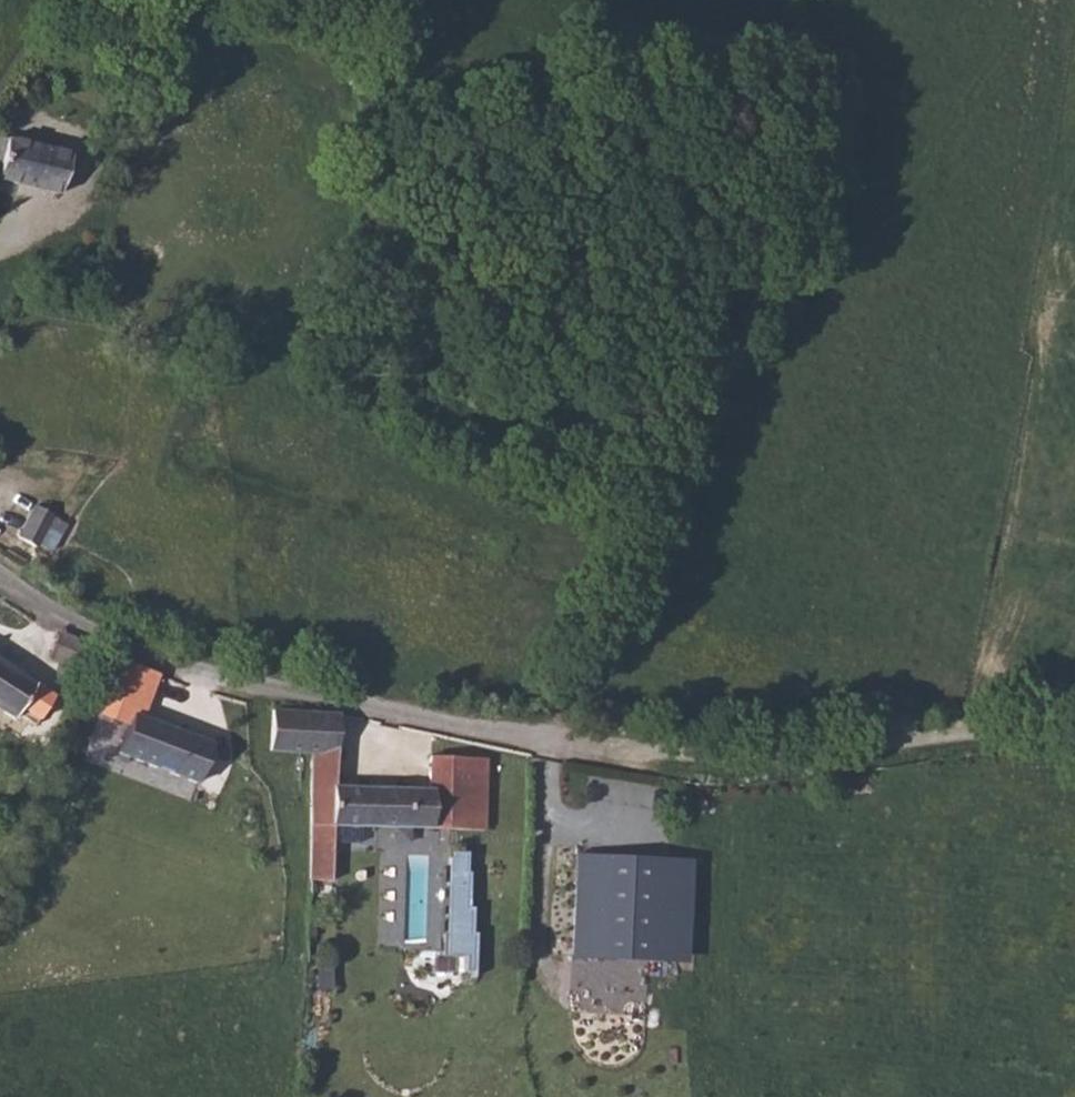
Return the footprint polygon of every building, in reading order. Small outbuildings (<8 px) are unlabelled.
[(62,192),(66,182),(76,157),(34,146),(12,141),(8,158),(0,157),(0,180),(62,192)] [(50,556),(59,544),(69,528),(51,515),(32,542),(50,556)] [(9,593),(0,588),(0,609),(9,593)] [(68,620),(53,648),(91,669),(106,637),(68,620)] [(23,715),(29,703),(47,713),(61,689),(0,652),(0,701),(23,715)] [(285,733),(327,740),(350,742),(357,704),(291,694),(285,733)] [(117,757),(198,782),(213,742),(137,714),(117,757)] [(307,861),(322,864),(327,864),(336,816),(460,836),(481,840),(484,837),(496,765),(438,757),(432,788),(344,773),(350,742),(327,740),(307,861)] [(453,854),(450,854),(446,953),(464,955),(465,972),(475,972),(475,931),(472,931),(471,908),(467,908),(468,871),(465,871),(467,851),(454,850),(453,854)] [(568,911),(639,922),(649,867),(579,854),(568,911)] [(639,922),(683,929),(692,873),(649,867),(639,922)] [(561,952),(631,964),(639,922),(568,911),(561,952)] [(631,964),(676,971),(683,929),(639,922),(631,964)]
